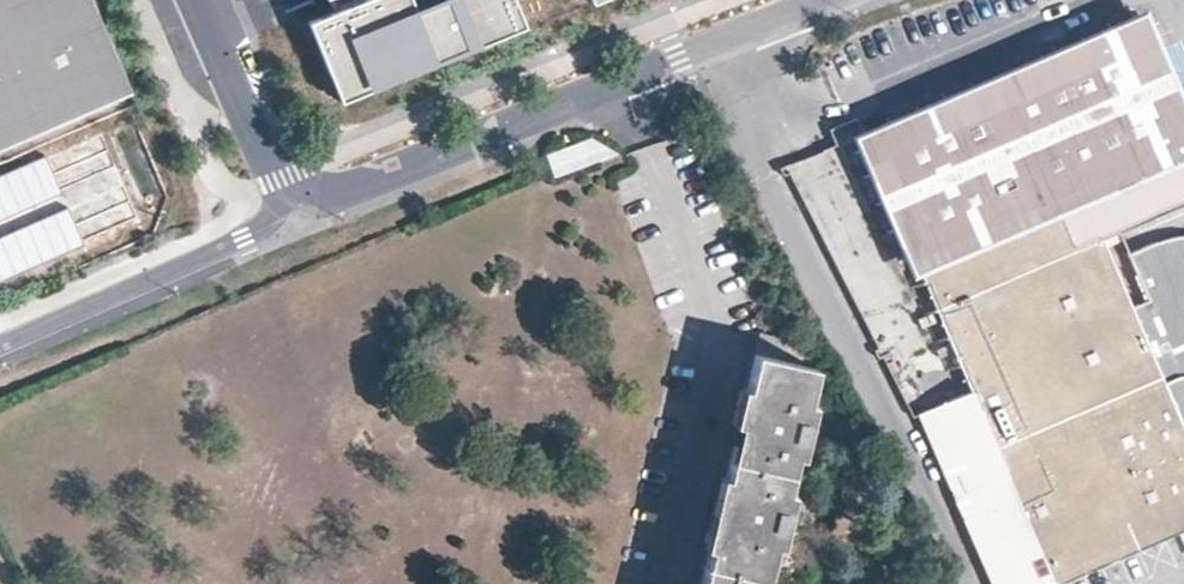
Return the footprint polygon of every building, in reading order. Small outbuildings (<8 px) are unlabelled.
[(76,0),(0,0),(0,148),(118,98),(76,0)] [(518,0),(449,0),(453,11),(424,23),(415,0),(407,0),(321,35),(351,110),(533,36),(518,0)] [(867,143),(937,309),(971,391),(917,414),(991,583),(1051,583),(1183,528),(1183,430),(1183,428),(1183,427),(1183,399),(1183,397),(1172,401),(1163,380),(1179,374),(1183,374),(1183,237),(1176,239),(1163,242),(1153,245),(1130,254),(1150,301),(1133,308),(1105,239),(1121,232),(1183,206),(1183,118),(1146,27),(867,143)] [(0,179),(0,226),(77,197),(59,149),(55,150),(58,157),(0,179)] [(0,247),(0,289),(14,285),(2,246),(0,247)] [(760,328),(756,345),(754,347),(700,583),(765,583),(779,522),(783,523),(787,505),(783,504),(799,433),(803,434),(808,414),(804,413),(815,361),(780,353),(785,333),(760,328)]
